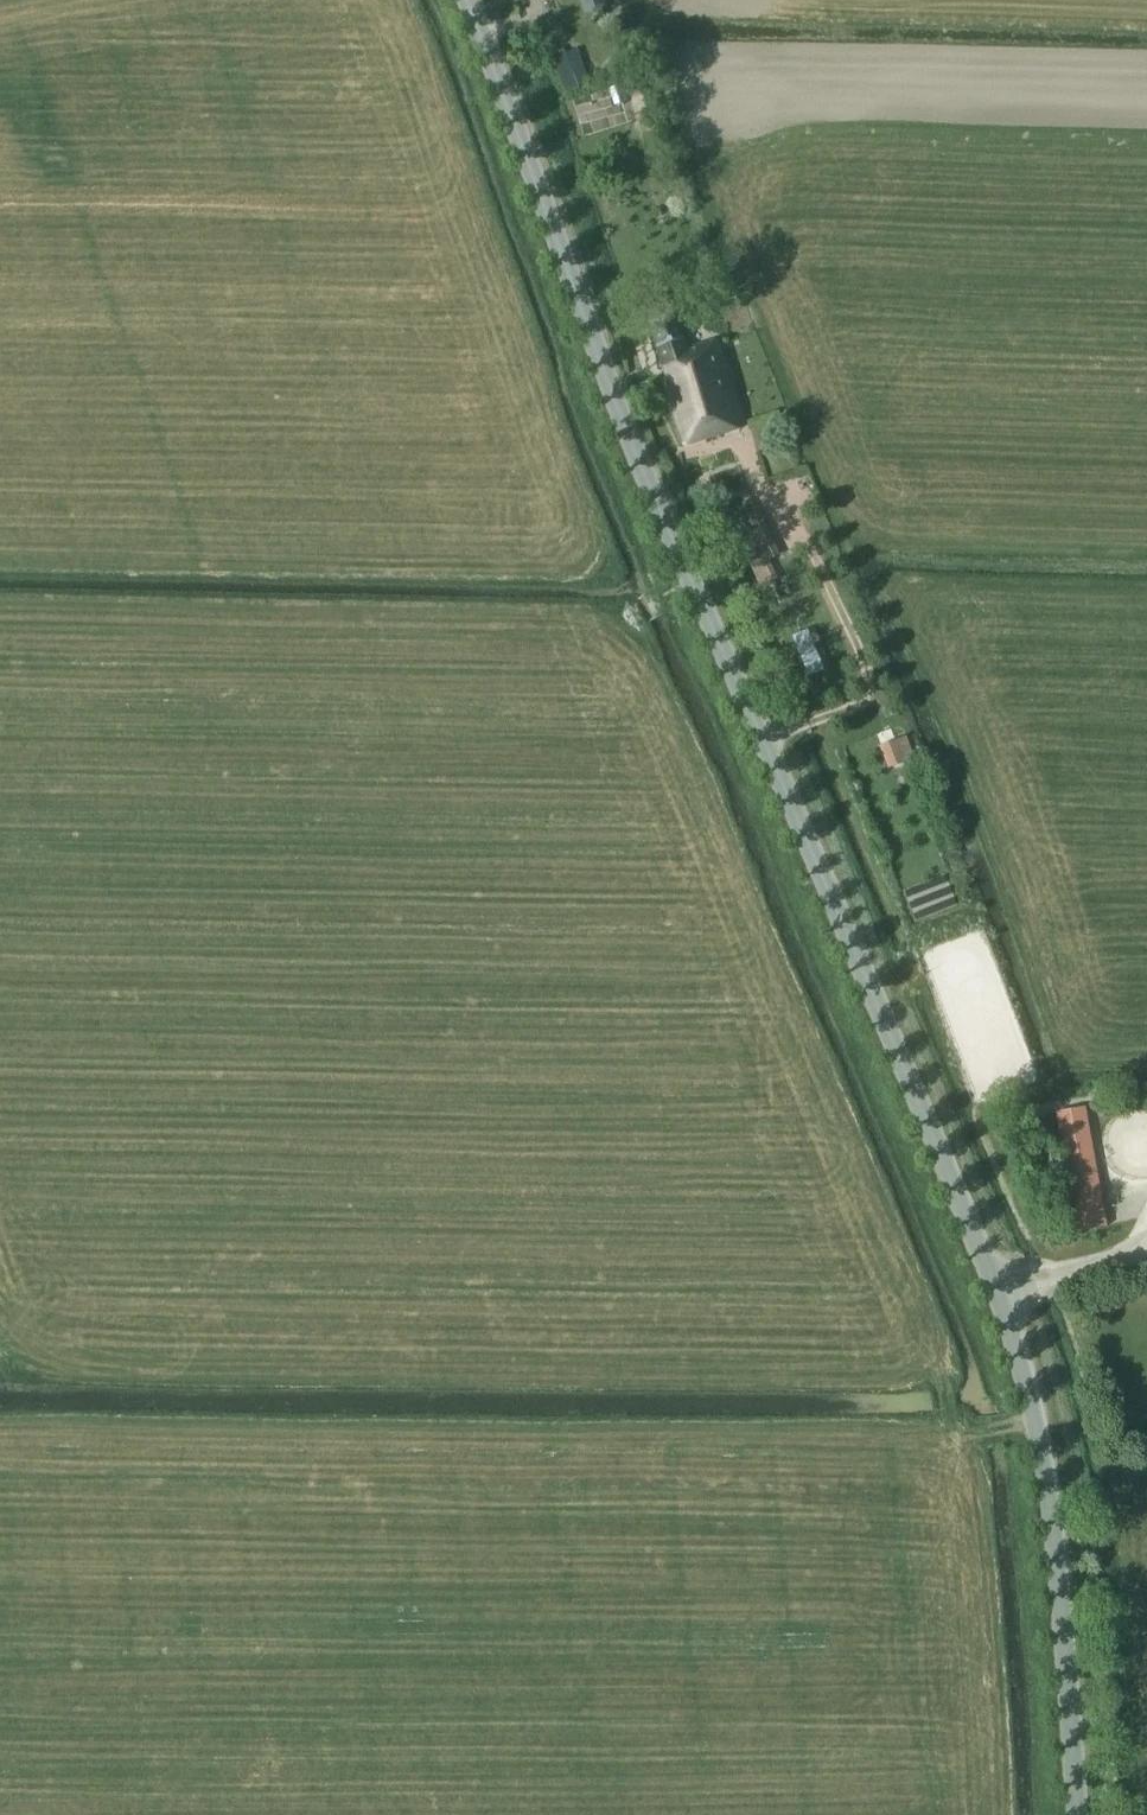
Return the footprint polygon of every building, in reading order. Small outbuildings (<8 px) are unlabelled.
[(605,0),(581,0),(585,15),(608,9),(605,0)] [(552,58),(562,85),(579,79),(569,52),(552,58)] [(683,446),(742,428),(716,340),(687,349),(677,317),(650,325),(666,377),(662,378),(683,446)] [(714,527),(729,522),(724,508),(709,513),(714,527)] [(734,524),(761,586),(774,580),(765,561),(773,557),(754,514),(734,524)] [(889,767),(906,760),(898,739),(881,745),(889,767)] [(1056,1112),(1067,1170),(1096,1165),(1085,1107),(1056,1112)] [(1096,1165),(1067,1170),(1073,1203),(1102,1198),(1096,1165)] [(1107,1226),(1102,1198),(1073,1203),(1078,1231),(1107,1226)]
